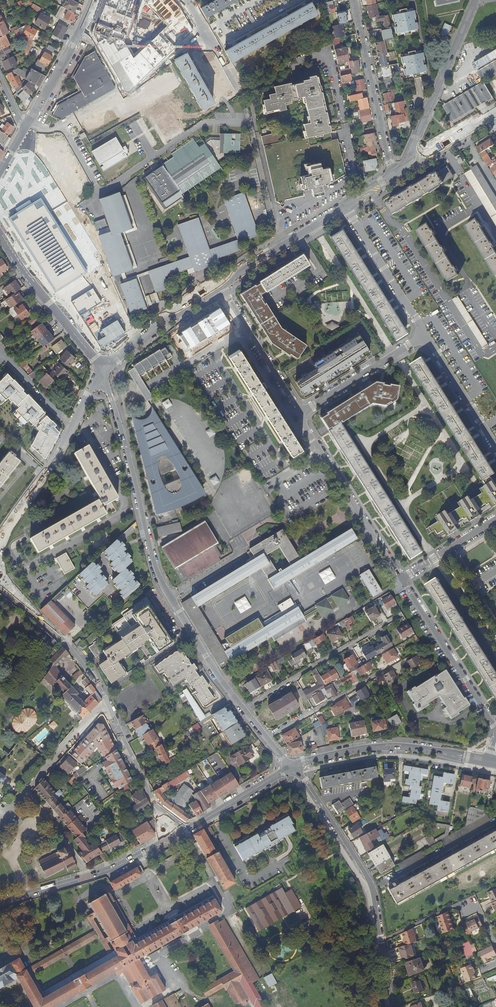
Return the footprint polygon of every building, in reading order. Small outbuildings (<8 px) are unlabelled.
[(62,7),(73,13),(78,3),(73,0),(66,0),(62,7)] [(206,17),(213,13),(213,14),(214,13),(216,12),(215,12),(230,4),(231,3),(232,3),(237,0),(216,0),(201,8),(206,17)] [(41,8),(32,3),(31,6),(31,7),(38,12),(41,8)] [(237,44),(225,51),(232,62),(317,14),(311,3),(300,9),(283,18),(268,27),(253,35),(237,44)] [(375,4),(367,6),(369,18),(375,17),(378,16),(375,4)] [(332,5),(326,6),(326,9),(325,10),(326,15),(334,13),(333,8),(335,8),(334,6),(332,6),(332,5)] [(73,13),(62,7),(61,6),(55,16),(68,23),(69,21),(71,22),(75,14),(73,13)] [(397,26),(394,27),(396,33),(400,32),(401,34),(404,34),(404,35),(411,33),(411,32),(414,31),(414,29),(418,29),(417,22),(414,23),(414,20),(413,19),(412,17),(416,17),(414,10),(410,11),(409,9),(406,10),(406,8),(399,10),(399,11),(396,12),(396,14),(392,15),(393,21),(396,21),(397,26)] [(347,11),(339,13),(341,22),(349,21),(347,11)] [(41,13),(39,15),(38,15),(35,19),(36,20),(35,23),(44,29),(50,18),(41,13)] [(378,16),(375,17),(375,21),(383,20),(384,23),(382,24),(383,28),(390,27),(387,15),(382,16),(382,15),(378,16)] [(8,33),(4,23),(0,25),(0,37),(4,35),(8,33)] [(50,38),(59,42),(67,28),(58,23),(50,38)] [(445,41),(447,36),(449,33),(451,27),(444,24),(438,39),(445,41)] [(31,40),(32,39),(37,30),(28,25),(23,33),(20,35),(22,39),(26,37),(30,39),(31,40)] [(381,28),(383,41),(384,41),(393,39),(390,26),(390,27),(383,28),(381,28)] [(2,49),(6,47),(9,45),(4,35),(0,37),(0,49),(2,49)] [(386,53),(384,41),(383,41),(374,43),(377,55),(386,53)] [(345,47),(334,50),(335,51),(337,63),(350,61),(349,56),(347,56),(345,47)] [(215,102),(186,51),(174,59),(202,109),(215,102)] [(406,69),(403,69),(405,76),(409,75),(409,77),(412,76),(413,77),(420,76),(420,75),(423,74),(422,72),(427,71),(425,64),(423,65),(422,62),(421,61),(421,60),(424,59),(423,52),(419,53),(418,51),(415,52),(415,51),(407,52),(408,53),(405,54),(405,56),(401,57),(402,64),(404,63),(406,69)] [(38,59),(34,66),(42,71),(46,65),(47,65),(52,56),(44,52),(39,60),(38,59)] [(380,67),(388,65),(386,56),(386,53),(377,55),(378,59),(379,59),(380,62),(379,62),(380,67)] [(12,56),(1,61),(5,70),(16,65),(12,56)] [(340,76),(350,74),(359,72),(357,60),(348,62),(349,68),(339,70),(340,76)] [(487,65),(477,72),(482,80),(490,76),(495,72),(495,61),(487,65)] [(383,75),(384,79),(400,75),(398,63),(388,65),(380,67),(381,71),(383,71),(383,75)] [(11,71),(28,81),(33,83),(39,87),(45,76),(31,68),(28,74),(17,68),(11,71)] [(305,136),(272,144),(263,146),(275,202),(282,208),(284,209),(287,211),(291,209),(291,208),(289,204),(306,193),(309,198),(324,188),(323,186),(325,185),(327,187),(346,175),(337,139),(331,140),(328,141),(326,133),(329,132),(341,130),(329,77),(316,80),(315,76),(308,77),(309,79),(306,80),(304,70),(297,71),(300,83),(294,85),(291,73),(285,74),(287,84),(278,86),(278,88),(274,89),(275,93),(268,95),(269,99),(263,101),(266,112),(279,110),(279,111),(286,110),(285,103),(291,102),(290,100),(303,97),(309,123),(305,124),(305,127),(304,127),(305,136)] [(14,88),(16,91),(21,88),(24,86),(27,82),(24,80),(21,84),(17,85),(16,84),(20,82),(16,76),(13,77),(11,73),(7,74),(8,77),(7,77),(9,81),(10,81),(14,88)] [(351,79),(350,74),(340,76),(342,83),(346,82),(346,83),(351,81),(352,80),(352,79),(351,79)] [(391,78),(383,80),(385,87),(392,85),(391,78)] [(354,80),(356,91),(365,89),(362,79),(354,80)] [(21,88),(16,91),(15,93),(23,101),(29,95),(28,95),(35,88),(31,85),(33,83),(28,81),(27,82),(24,86),(21,88)] [(158,97),(151,84),(81,123),(88,135),(158,97)] [(383,94),(385,102),(394,100),(393,94),(395,93),(394,89),(388,91),(388,92),(383,94)] [(454,100),(461,112),(473,105),(466,93),(454,100)] [(358,99),(360,110),(364,109),(368,108),(366,97),(362,98),(361,94),(348,96),(349,101),(358,99)] [(404,106),(403,100),(396,102),(392,103),(393,108),(395,108),(396,115),(408,112),(407,107),(403,108),(403,106),(404,106)] [(168,107),(151,115),(159,131),(163,129),(166,135),(179,129),(168,107)] [(364,109),(360,110),(362,122),(371,120),(368,109),(364,110),(364,109)] [(408,112),(396,115),(391,116),(393,125),(398,124),(397,122),(409,120),(408,112)] [(1,150),(4,145),(9,137),(7,136),(13,127),(7,123),(5,118),(0,120),(0,127),(2,129),(1,131),(0,130),(0,149),(1,150)] [(365,134),(366,142),(365,142),(366,147),(373,145),(373,141),(375,141),(374,136),(373,136),(373,134),(374,134),(374,132),(373,132),(365,134)] [(162,164),(180,191),(218,165),(216,161),(223,156),(223,153),(238,153),(238,133),(219,133),(219,137),(209,136),(197,145),(193,139),(176,150),(180,155),(174,158),(173,157),(162,164)] [(260,137),(263,146),(272,144),(270,134),(265,136),(261,136),(260,137)] [(114,136),(89,151),(98,165),(100,164),(101,166),(99,167),(101,171),(126,156),(123,152),(121,154),(120,152),(123,151),(114,136)] [(480,155),(485,152),(494,146),(490,141),(476,150),(480,155)] [(356,149),(357,153),(368,150),(369,151),(367,152),(368,157),(370,157),(376,156),(373,145),(366,147),(356,149)] [(485,152),(480,155),(485,165),(491,161),(485,152)] [(376,157),(363,160),(365,171),(374,169),(377,163),(376,157)] [(180,191),(162,164),(144,177),(165,208),(183,196),(180,191)] [(468,168),(470,171),(495,213),(495,199),(476,166),(472,169),(470,166),(468,168)] [(446,167),(385,205),(392,216),(393,215),(440,186),(439,185),(440,185),(441,184),(451,178),(452,178),(449,173),(450,173),(446,167)] [(470,171),(464,175),(495,227),(495,213),(470,171)] [(97,231),(102,244),(112,276),(124,271),(116,248),(124,245),(119,233),(132,228),(129,219),(121,222),(113,199),(120,196),(119,191),(99,199),(109,226),(97,231)] [(147,271),(155,293),(168,288),(164,277),(192,266),(194,272),(214,264),(212,260),(240,249),(238,242),(258,235),(243,192),(224,198),(238,239),(209,249),(198,217),(178,224),(189,257),(147,271)] [(121,222),(129,219),(133,217),(125,194),(120,196),(113,199),(121,222)] [(49,212),(41,199),(26,208),(11,217),(57,289),(86,270),(49,212)] [(84,231),(88,238),(96,233),(84,214),(80,217),(87,229),(84,231)] [(475,221),(465,227),(467,230),(466,230),(495,279),(495,254),(475,221)] [(457,276),(426,226),(416,232),(445,280),(446,280),(447,282),(457,276)] [(395,341),(406,334),(341,232),(331,239),(395,341)] [(116,248),(124,271),(137,267),(129,244),(124,245),(116,248)] [(261,295),(308,266),(303,256),(297,260),(283,268),(270,276),(240,294),(271,344),(297,362),(307,347),(281,328),(261,295)] [(12,294),(16,292),(20,288),(15,280),(5,287),(8,292),(10,291),(12,294)] [(146,308),(137,283),(121,288),(131,314),(146,308)] [(72,301),(80,315),(101,302),(93,288),(72,301)] [(16,292),(12,294),(4,300),(8,306),(10,308),(15,305),(22,300),(16,292)] [(488,346),(457,297),(451,301),(482,350),(488,346)] [(10,308),(8,310),(8,311),(9,312),(10,312),(13,317),(18,314),(21,319),(29,314),(24,306),(22,307),(21,305),(17,308),(15,305),(10,308)] [(38,314),(29,321),(31,324),(34,322),(37,325),(43,321),(42,319),(39,321),(37,319),(41,317),(38,314)] [(332,330),(338,326),(334,321),(328,325),(332,330)] [(42,322),(31,331),(33,335),(36,339),(37,338),(48,331),(45,327),(46,327),(44,325),(44,326),(42,322)] [(37,338),(43,347),(45,345),(53,339),(54,339),(54,338),(52,335),(51,333),(48,330),(48,331),(37,338)] [(371,353),(360,336),(314,365),(317,369),(296,383),(303,395),(371,353)] [(56,342),(53,339),(45,345),(42,347),(45,350),(56,342)] [(57,354),(66,347),(62,342),(61,341),(52,347),(57,354)] [(137,363),(133,365),(134,368),(129,371),(138,385),(144,382),(140,376),(144,374),(143,372),(145,371),(146,373),(151,370),(150,368),(152,367),(153,368),(157,366),(156,364),(158,363),(159,364),(164,361),(163,360),(165,358),(166,360),(172,356),(170,352),(169,353),(165,347),(160,350),(159,349),(154,352),(152,353),(150,355),(148,356),(144,359),(142,360),(137,363)] [(238,350),(228,356),(291,455),(301,448),(298,444),(280,415),(261,385),(243,358),(238,350)] [(67,351),(59,359),(68,367),(76,359),(67,351)] [(422,360),(411,367),(484,482),(495,475),(422,360)] [(24,362),(20,365),(22,368),(24,367),(29,373),(32,371),(24,362)] [(61,380),(68,371),(59,364),(52,372),(61,380)] [(29,375),(31,378),(37,374),(38,375),(39,375),(38,374),(41,371),(39,368),(29,375)] [(5,371),(0,377),(0,406),(8,397),(17,405),(9,413),(21,426),(27,421),(37,428),(29,443),(47,458),(61,428),(5,371)] [(53,380),(46,373),(39,380),(43,385),(47,381),(49,383),(53,380)] [(144,382),(138,385),(143,393),(148,389),(144,382)] [(320,419),(329,433),(340,426),(372,406),(387,408),(397,402),(399,388),(376,384),(320,419)] [(148,389),(143,393),(147,399),(152,396),(148,389)] [(169,398),(163,402),(167,408),(173,404),(169,398)] [(132,418),(138,445),(147,443),(149,453),(141,454),(156,515),(175,509),(174,504),(193,496),(195,498),(197,497),(196,494),(203,490),(202,488),(196,491),(195,489),(200,486),(177,449),(170,453),(160,437),(163,435),(164,438),(170,434),(170,433),(170,431),(168,430),(166,430),(153,410),(152,410),(151,414),(150,416),(148,418),(145,420),(140,421),(137,420),(133,418),(132,418)] [(410,560),(421,553),(340,426),(329,433),(410,560)] [(216,433),(213,428),(207,430),(209,436),(216,433)] [(180,447),(170,434),(164,438),(163,435),(160,437),(170,453),(177,449),(180,447)] [(147,443),(138,445),(141,454),(149,453),(147,443)] [(102,502),(104,505),(105,507),(119,499),(89,447),(76,455),(102,502)] [(7,475),(8,476),(20,460),(14,455),(15,454),(10,450),(9,451),(8,451),(0,461),(0,485),(7,475)] [(210,479),(214,484),(220,481),(216,475),(210,479)] [(427,531),(430,536),(436,532),(440,538),(445,534),(448,538),(459,531),(456,527),(468,520),(470,524),(481,517),(479,513),(490,506),(493,510),(495,508),(495,487),(491,479),(484,482),(487,487),(481,491),(484,495),(472,502),(469,498),(459,505),(461,509),(449,517),(447,513),(436,519),(439,524),(427,531)] [(102,506),(100,503),(99,501),(31,539),(39,553),(107,515),(102,506)] [(205,520),(161,547),(175,569),(179,567),(185,578),(187,576),(219,557),(222,555),(215,545),(218,543),(205,520)] [(180,522),(158,528),(160,536),(182,530),(180,522)] [(249,549),(253,556),(245,562),(247,564),(191,597),(198,607),(261,568),(267,579),(273,589),(357,539),(353,532),(351,529),(300,560),(282,529),(249,549)] [(117,540),(104,552),(107,555),(111,559),(113,562),(110,564),(113,566),(117,570),(120,574),(112,580),(116,584),(119,588),(121,590),(120,592),(122,595),(126,598),(139,586),(135,582),(134,583),(132,581),(133,580),(135,578),(132,576),(131,574),(129,572),(126,568),(133,562),(130,558),(128,556),(126,554),(124,552),(125,551),(123,548),(124,547),(121,544),(117,540)] [(75,569),(66,553),(56,559),(65,574),(75,569)] [(219,557),(187,576),(189,579),(221,560),(219,557)] [(93,562),(79,574),(82,578),(86,582),(88,584),(86,586),(88,589),(92,593),(95,596),(99,593),(101,591),(109,584),(105,580),(105,579),(100,574),(101,573),(98,570),(99,569),(96,565),(93,562)] [(320,572),(325,583),(336,578),(331,567),(320,572)] [(382,592),(368,570),(360,575),(373,597),(382,592)] [(436,578),(425,585),(495,697),(495,672),(436,578)] [(51,601),(55,606),(71,591),(66,586),(51,601)] [(219,643),(225,652),(229,659),(230,661),(271,636),(274,640),(306,621),(305,620),(319,611),(322,617),(333,610),(338,607),(349,600),(342,589),(331,596),(326,599),(315,606),(302,614),(296,604),(263,623),(261,619),(219,643)] [(396,603),(391,595),(383,600),(382,602),(387,609),(396,603)] [(246,596),(235,602),(241,613),(252,607),(246,596)] [(100,664),(113,683),(126,674),(118,662),(131,653),(130,652),(149,639),(158,653),(175,641),(146,597),(134,605),(135,607),(122,615),(123,617),(112,624),(114,629),(88,647),(96,658),(105,652),(109,658),(100,664)] [(191,597),(182,603),(183,606),(185,609),(190,617),(195,624),(201,636),(211,629),(198,607),(191,597)] [(290,598),(277,606),(281,612),(294,604),(290,598)] [(55,606),(51,601),(40,610),(60,630),(65,636),(75,626),(55,606)] [(374,607),(364,612),(370,621),(379,616),(374,607)] [(346,618),(338,623),(342,629),(345,627),(347,630),(350,628),(348,625),(354,621),(351,617),(347,619),(346,618)] [(408,624),(397,630),(402,639),(413,632),(408,624)] [(337,627),(327,633),(332,643),(340,638),(339,636),(342,635),(337,627)] [(311,639),(308,642),(311,648),(326,639),(323,634),(314,640),(312,640),(311,639)] [(392,645),(386,636),(381,639),(384,644),(374,649),(377,654),(392,645)] [(304,644),(303,645),(308,653),(313,650),(311,648),(308,642),(304,644)] [(54,656),(50,660),(53,664),(49,671),(43,678),(44,679),(60,696),(71,687),(75,682),(74,680),(70,685),(61,676),(56,667),(68,654),(62,647),(57,652),(54,656)] [(392,648),(382,655),(387,663),(397,657),(392,648)] [(164,660),(155,666),(159,671),(163,669),(166,673),(165,673),(167,676),(168,675),(169,678),(169,680),(170,679),(174,685),(185,677),(190,684),(192,683),(199,693),(197,695),(204,705),(207,702),(208,703),(210,701),(214,698),(207,688),(209,686),(202,676),(199,677),(195,671),(197,669),(193,663),(191,665),(188,661),(189,660),(187,658),(187,659),(184,655),(185,654),(184,653),(183,653),(180,649),(176,651),(174,652),(174,653),(171,655),(171,654),(169,656),(166,658),(163,659),(164,660)] [(301,649),(290,656),(295,665),(300,662),(298,660),(302,658),(303,659),(306,657),(301,649)] [(373,650),(366,654),(369,658),(376,654),(373,650)] [(349,669),(351,672),(353,671),(356,669),(363,666),(359,660),(356,662),(357,663),(356,663),(352,656),(344,661),(346,664),(342,665),(345,670),(349,668),(350,667),(351,668),(349,669)] [(406,662),(410,670),(420,664),(416,656),(406,662)] [(277,661),(270,665),(274,671),(277,669),(278,671),(281,669),(277,661)] [(363,666),(356,669),(360,676),(372,669),(368,662),(363,666)] [(316,670),(315,669),(311,671),(318,683),(318,684),(317,685),(307,690),(307,689),(303,692),(307,698),(311,695),(313,695),(312,694),(325,686),(325,685),(320,678),(316,671),(316,670)] [(327,674),(320,678),(325,685),(332,681),(333,683),(339,679),(334,670),(330,672),(331,674),(328,675),(327,674)] [(384,676),(389,686),(398,681),(392,670),(389,672),(390,673),(384,676)] [(266,671),(244,684),(249,693),(254,690),(253,689),(256,688),(256,689),(272,680),(266,671)] [(351,672),(349,674),(350,676),(352,680),(346,683),(348,685),(358,680),(355,676),(353,671),(351,672)] [(436,676),(415,689),(414,688),(407,692),(414,704),(413,705),(417,712),(428,706),(427,704),(439,697),(446,708),(444,709),(450,720),(458,715),(457,714),(469,707),(464,699),(463,700),(445,671),(436,676)] [(331,684),(336,693),(344,688),(343,685),(340,681),(343,680),(342,678),(343,678),(344,679),(350,676),(349,674),(343,677),(340,679),(339,679),(333,683),(331,684)] [(340,681),(343,685),(346,683),(352,680),(350,676),(344,679),(343,678),(342,678),(343,680),(340,681)] [(89,682),(86,678),(81,681),(86,687),(90,684),(89,682)] [(96,693),(90,684),(85,688),(90,695),(83,703),(76,696),(78,694),(71,687),(60,696),(82,719),(101,700),(99,697),(99,696),(96,693)] [(326,687),(325,688),(328,693),(330,692),(333,697),(337,695),(336,693),(331,684),(326,687)] [(195,712),(192,713),(195,718),(198,716),(200,721),(206,718),(188,687),(183,690),(195,712)] [(301,688),(297,690),(304,701),(307,699),(307,698),(301,688)] [(364,688),(356,693),(361,702),(370,697),(364,688)] [(312,697),(316,703),(323,699),(318,692),(315,693),(313,695),(311,695),(312,697)] [(268,707),(275,720),(298,706),(290,693),(280,700),(280,699),(279,700),(268,707)] [(349,707),(344,699),(337,703),(338,704),(336,705),(331,708),(336,716),(345,711),(346,711),(352,707),(352,705),(349,707)] [(352,707),(346,711),(347,716),(361,711),(357,704),(352,707)] [(28,735),(37,716),(35,715),(37,712),(23,705),(12,727),(28,735)] [(200,721),(197,723),(200,729),(229,712),(226,706),(200,721)] [(142,715),(131,722),(135,730),(147,723),(142,715)] [(397,715),(388,720),(392,727),(401,722),(397,715)] [(205,735),(209,741),(222,732),(236,724),(237,723),(234,718),(205,735)] [(374,722),(371,723),(373,732),(387,729),(385,719),(381,720),(380,720),(374,722)] [(348,724),(351,736),(366,733),(364,721),(348,724)] [(135,730),(139,738),(142,736),(152,730),(151,729),(147,722),(147,723),(135,730)] [(321,725),(323,736),(327,735),(328,741),(339,739),(337,728),(326,730),(326,727),(325,723),(324,723),(321,725)] [(236,724),(222,732),(231,745),(246,736),(241,729),(239,730),(237,728),(238,728),(236,724)] [(113,738),(98,725),(75,749),(89,763),(113,738)] [(281,736),(286,744),(294,740),(299,737),(294,729),(281,736)] [(152,730),(142,736),(151,750),(155,748),(161,744),(153,730),(152,730)] [(299,737),(294,740),(295,743),(288,744),(287,746),(289,755),(302,752),(300,742),(303,740),(307,741),(313,737),(309,731),(299,737)] [(161,744),(155,748),(163,765),(169,762),(161,744)] [(248,747),(230,757),(233,762),(236,760),(239,765),(253,756),(248,747)] [(119,789),(131,782),(115,751),(104,758),(106,762),(101,764),(114,788),(118,786),(119,789)] [(69,758),(61,767),(68,774),(77,764),(69,758)] [(169,762),(163,765),(170,780),(176,777),(169,762)] [(76,771),(79,775),(86,770),(83,766),(76,771)] [(149,766),(142,770),(145,774),(152,771),(149,766)] [(375,766),(319,777),(321,788),(377,777),(375,766)] [(428,770),(403,766),(402,771),(409,772),(408,779),(405,779),(405,784),(412,785),(410,797),(403,796),(402,801),(415,803),(416,799),(419,799),(421,786),(418,786),(420,774),(427,775),(428,770)] [(393,769),(383,770),(383,779),(389,778),(394,778),(393,769)] [(176,777),(175,778),(178,782),(189,774),(187,770),(178,776),(176,777)] [(227,775),(219,780),(227,792),(233,789),(232,788),(238,785),(230,773),(227,775)] [(434,776),(429,804),(437,805),(437,810),(447,812),(449,802),(443,801),(442,803),(438,802),(442,781),(446,781),(446,783),(452,784),(454,774),(443,773),(442,777),(434,776)] [(472,777),(462,775),(460,786),(470,787),(472,777)] [(488,780),(478,778),(476,790),(486,792),(488,780)] [(44,779),(35,788),(46,802),(55,793),(44,779)] [(210,785),(218,798),(221,796),(228,793),(219,780),(210,785)] [(162,787),(159,788),(162,793),(164,792),(169,788),(167,785),(168,784),(167,782),(162,786),(162,787)] [(166,800),(163,805),(165,806),(173,812),(181,819),(185,822),(192,818),(184,812),(182,810),(185,806),(185,803),(192,793),(193,791),(184,784),(178,792),(170,802),(168,800),(166,800)] [(200,791),(208,804),(215,799),(218,798),(210,785),(200,791)] [(155,791),(153,792),(158,798),(163,794),(162,793),(159,788),(155,791)] [(146,798),(142,789),(131,796),(136,804),(146,798)] [(55,793),(46,802),(52,809),(53,809),(53,810),(59,804),(56,799),(62,793),(59,790),(55,793)] [(200,791),(199,791),(193,795),(203,811),(210,806),(208,804),(200,791)] [(166,800),(163,794),(158,798),(159,800),(163,805),(166,800)] [(136,804),(134,806),(138,813),(150,805),(146,798),(136,804)] [(332,804),(338,814),(344,810),(354,805),(349,798),(341,803),(339,800),(332,804)] [(196,800),(193,802),(192,802),(189,805),(191,808),(196,816),(199,814),(203,813),(196,800)] [(60,804),(59,804),(53,810),(60,818),(69,810),(71,808),(72,808),(67,803),(62,807),(60,804)] [(354,805),(344,810),(352,823),(360,818),(354,809),(359,806),(356,803),(354,805)] [(69,810),(60,818),(66,826),(76,838),(73,840),(82,850),(78,854),(83,860),(85,859),(87,862),(91,859),(102,853),(98,848),(96,845),(94,843),(89,846),(87,846),(86,845),(87,844),(86,843),(86,841),(84,838),(85,837),(82,833),(86,830),(76,818),(69,810)] [(249,836),(234,845),(243,861),(264,849),(262,846),(263,846),(265,848),(266,850),(279,842),(278,841),(277,838),(278,837),(279,840),(296,831),(292,825),(293,824),(288,814),(276,821),(277,822),(274,823),(275,825),(273,826),(272,825),(270,826),(270,828),(258,835),(257,834),(254,835),(255,836),(253,837),(252,836),(250,838),(249,836)] [(448,836),(441,840),(444,846),(490,820),(487,814),(465,827),(448,836)] [(423,821),(400,834),(404,840),(426,827),(423,821)] [(136,841),(139,845),(154,837),(154,834),(152,831),(148,824),(147,822),(132,831),(138,840),(136,841)] [(434,840),(436,843),(441,840),(448,836),(450,825),(434,823),(434,826),(446,828),(445,834),(434,840)] [(356,824),(348,829),(353,837),(362,832),(356,824)] [(210,834),(206,827),(192,835),(203,855),(213,849),(206,836),(210,834)] [(375,829),(359,837),(363,844),(369,841),(376,837),(379,842),(385,838),(383,834),(380,829),(376,831),(375,829)] [(390,889),(393,895),(392,896),(393,898),(394,897),(398,905),(495,851),(495,830),(390,889)] [(430,834),(425,837),(430,846),(436,843),(434,840),(430,834)] [(107,843),(105,840),(96,845),(98,848),(107,843)] [(371,845),(365,848),(368,853),(369,852),(374,850),(371,845)] [(374,850),(369,852),(376,865),(377,864),(389,858),(389,857),(382,845),(374,850)] [(63,848),(62,847),(61,847),(62,848),(58,850),(57,850),(56,850),(56,851),(57,851),(56,852),(38,861),(40,865),(40,866),(41,866),(45,875),(45,876),(46,875),(65,866),(68,871),(77,866),(74,861),(75,860),(74,860),(74,859),(74,860),(73,860),(70,853),(70,852),(69,851),(67,848),(67,847),(66,847),(66,846),(65,846),(65,847),(64,848),(64,847),(63,848)] [(421,851),(398,864),(401,869),(424,856),(421,851)] [(235,883),(217,852),(206,858),(224,889),(235,883)] [(389,858),(377,864),(381,872),(393,866),(389,858)] [(141,869),(139,866),(110,882),(114,890),(144,873),(143,870),(142,868),(141,869)] [(291,912),(302,906),(292,889),(291,889),(285,893),(282,888),(278,890),(291,912)] [(259,931),(291,912),(278,890),(246,908),(259,931)] [(136,939),(110,893),(108,893),(105,894),(104,894),(104,895),(90,903),(89,903),(88,903),(89,904),(88,904),(88,905),(89,905),(89,904),(95,914),(96,916),(96,917),(115,950),(129,943),(136,939)] [(112,952),(123,972),(141,1004),(148,1000),(159,994),(158,994),(165,989),(156,973),(149,977),(139,958),(221,911),(212,896),(179,914),(167,921),(168,921),(136,939),(129,943),(115,950),(112,952)] [(447,911),(438,916),(443,933),(454,930),(452,925),(451,920),(450,920),(447,911)] [(98,937),(108,954),(112,952),(90,914),(87,916),(95,930),(99,936),(98,937)] [(483,926),(478,916),(474,918),(475,919),(471,921),(467,923),(467,924),(468,926),(471,932),(483,926)] [(216,921),(209,925),(222,947),(221,948),(234,969),(232,970),(233,972),(202,990),(205,996),(224,986),(228,992),(236,1005),(250,997),(254,1004),(255,1004),(256,1006),(265,1006),(261,1000),(252,983),(259,979),(224,919),(219,922),(220,922),(217,924),(216,921)] [(412,928),(402,932),(404,938),(403,938),(405,945),(411,943),(416,941),(412,928)] [(26,970),(29,976),(33,974),(99,936),(95,930),(26,970)] [(470,945),(469,940),(461,943),(466,957),(474,954),(473,952),(470,945)] [(405,945),(399,947),(403,959),(415,956),(411,943),(405,945)] [(492,946),(479,952),(483,961),(484,960),(485,963),(489,961),(488,958),(491,957),(493,956),(495,955),(495,954),(492,946)] [(18,978),(34,1006),(54,1006),(80,992),(91,986),(90,986),(115,972),(117,975),(123,972),(112,952),(108,954),(81,970),(81,969),(70,976),(43,992),(33,974),(29,976),(26,970),(19,958),(10,963),(18,978)] [(420,957),(406,962),(410,975),(410,974),(424,969),(420,957)] [(10,963),(0,969),(0,988),(18,978),(10,963)] [(461,970),(466,982),(471,981),(475,979),(472,974),(474,973),(472,970),(474,969),(471,964),(463,967),(464,969),(461,970)] [(273,973),(264,976),(269,987),(277,983),(273,973)] [(423,978),(411,982),(415,994),(427,990),(423,978)] [(174,993),(152,1006),(153,1006),(182,1006),(174,993)]
